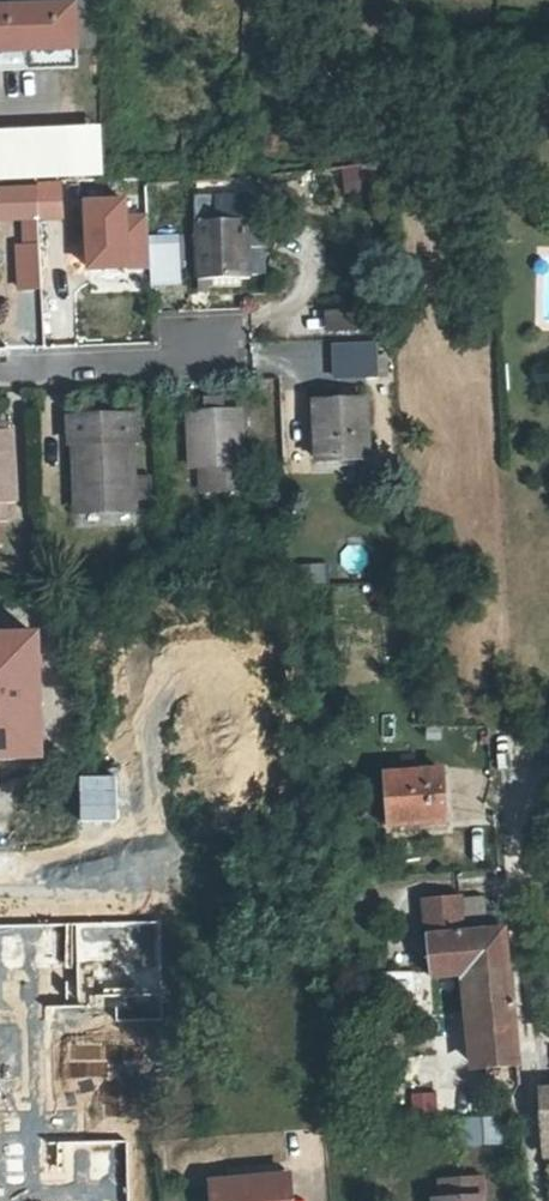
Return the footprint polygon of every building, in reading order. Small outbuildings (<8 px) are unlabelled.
[(79,67),(77,4),(41,5),(41,0),(0,0),(0,68),(79,67)] [(0,130),(0,177),(97,173),(96,126),(0,130)] [(365,191),(364,164),(340,164),(341,192),(365,191)] [(187,184),(187,199),(242,199),(291,190),(290,176),(243,183),(187,184)] [(59,183),(39,184),(41,219),(61,218),(59,183)] [(37,215),(37,187),(0,188),(0,217),(37,215)] [(85,200),(88,266),(145,264),(143,217),(125,218),(125,198),(85,200)] [(36,221),(22,221),(23,245),(18,245),(19,287),(38,287),(36,221)] [(197,222),(197,281),(249,282),(249,278),(265,278),(264,258),(249,258),(249,223),(197,222)] [(150,285),(177,285),(178,245),(149,245),(150,285)] [(322,315),(323,338),(370,335),(369,312),(322,315)] [(375,343),(363,344),(365,379),(377,379),(375,343)] [(334,346),(336,381),(365,379),(363,344),(334,346)] [(365,400),(314,403),(317,461),(368,457),(365,400)] [(239,411),(188,414),(191,468),(242,466),(239,411)] [(137,419),(71,420),(72,447),(83,447),(84,515),(135,514),(135,505),(150,504),(150,482),(135,482),(135,445),(138,445),(137,419)] [(4,518),(3,502),(12,502),(11,428),(0,429),(0,518),(4,518)] [(84,515),(83,447),(72,447),(73,515),(84,515)] [(0,641),(0,760),(45,759),(40,639),(0,641)] [(446,770),(392,774),(394,824),(448,820),(446,770)] [(470,974),(511,971),(507,928),(494,929),(491,903),(485,896),(425,902),(430,977),(470,974)] [(0,926),(0,1200),(131,1200),(129,1137),(49,1139),(46,1011),(117,1009),(117,1021),(159,1020),(156,921),(0,926)] [(511,971),(470,974),(479,1067),(519,1065),(511,971)] [(416,1119),(438,1118),(436,1065),(412,1067),(416,1119)] [(510,1101),(485,1103),(486,1116),(514,1115),(513,1105),(510,1101)] [(214,1181),(216,1200),(295,1200),(292,1173),(214,1181)]
